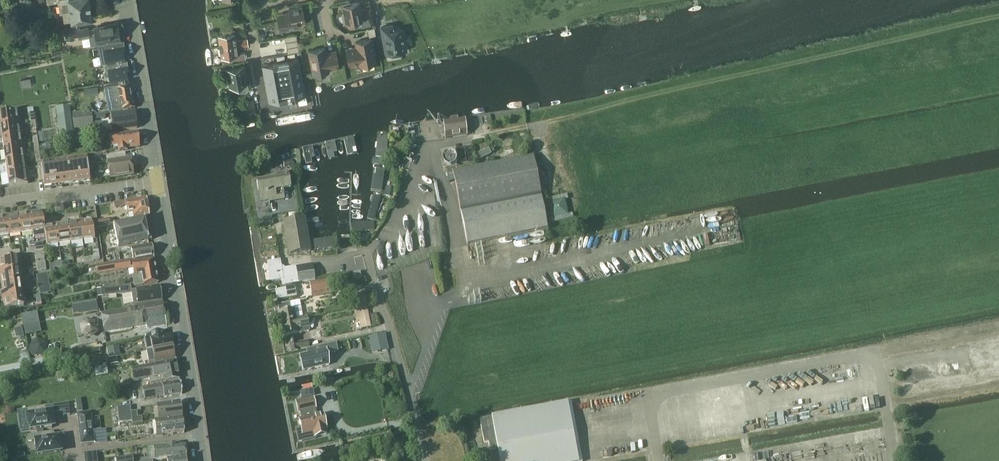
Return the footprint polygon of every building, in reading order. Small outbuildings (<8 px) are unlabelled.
[(72,20),(92,17),(90,0),(48,0),(48,2),(59,1),(61,12),(63,11),(65,20),(71,19),(72,20)] [(350,1),(341,3),(342,9),(343,9),(346,23),(361,20),(362,26),(370,24),(367,7),(360,9),(359,2),(350,3),(350,1)] [(289,12),(277,14),(280,30),(299,26),(298,23),(305,22),(302,6),(289,9),(289,12)] [(79,37),(90,35),(89,34),(95,33),(97,42),(120,39),(118,23),(94,27),(88,28),(88,27),(78,29),(79,37)] [(381,26),(386,54),(407,51),(402,28),(390,30),(389,25),(381,26)] [(217,35),(220,47),(247,41),(247,38),(236,40),(233,29),(223,31),(223,34),(217,35)] [(353,50),(346,51),(349,64),(359,62),(360,65),(376,62),(371,38),(355,41),(356,47),(353,50)] [(98,44),(101,64),(104,63),(125,59),(124,59),(121,40),(104,43),(98,44)] [(248,45),(247,41),(220,47),(221,56),(222,62),(232,60),(246,58),(245,52),(240,53),(239,46),(248,45)] [(324,47),(309,50),(313,74),(329,71),(328,68),(339,66),(336,53),(330,54),(325,52),(324,47)] [(262,64),(265,82),(302,76),(299,58),(262,64)] [(126,66),(125,59),(104,63),(105,69),(104,71),(105,74),(106,76),(109,75),(110,82),(111,82),(128,79),(126,66)] [(243,66),(243,65),(223,69),(224,76),(227,75),(229,86),(230,85),(231,87),(235,86),(235,85),(237,84),(238,89),(241,92),(246,91),(248,87),(247,82),(246,82),(244,71),(246,70),(245,66),(243,66)] [(305,94),(302,76),(265,82),(269,101),(305,94)] [(30,77),(21,79),(22,86),(32,85),(30,77)] [(109,113),(135,108),(131,81),(105,85),(105,90),(109,113)] [(245,117),(256,114),(253,99),(242,101),(245,117)] [(74,139),(70,109),(58,110),(62,140),(74,139)] [(1,126),(21,123),(21,121),(19,121),(18,111),(0,114),(0,126),(1,126)] [(135,112),(111,115),(113,132),(115,132),(138,129),(135,112)] [(92,116),(88,113),(86,113),(72,115),(74,129),(88,127),(93,126),(92,116)] [(464,119),(443,122),(445,138),(466,135),(464,119)] [(22,126),(21,123),(1,126),(3,138),(21,135),(20,126),(22,126)] [(119,152),(127,151),(127,149),(140,147),(138,133),(110,137),(111,147),(114,147),(114,149),(119,149),(119,152)] [(378,134),(376,157),(386,158),(388,136),(378,134)] [(3,138),(4,150),(25,147),(24,145),(23,145),(21,135),(3,138)] [(344,139),(347,155),(356,152),(353,137),(344,139)] [(325,144),(329,159),(338,157),(334,141),(325,144)] [(25,147),(4,150),(6,162),(25,159),(23,150),(25,150),(25,147)] [(303,149),(306,164),(316,162),(312,147),(303,149)] [(474,156),(477,161),(491,154),(488,149),(474,156)] [(126,159),(125,153),(107,156),(110,178),(133,175),(131,159),(126,159)] [(456,161),(456,158),(454,155),(451,153),(447,153),(444,155),(443,158),(442,162),(444,164),(446,166),(450,167),(453,166),(455,164),(456,161)] [(455,181),(466,239),(467,245),(547,230),(532,156),(447,172),(449,182),(455,181)] [(90,182),(87,158),(64,161),(67,185),(90,182)] [(6,162),(8,174),(28,171),(28,168),(26,169),(25,159),(6,162)] [(284,168),(293,167),(292,160),(283,162),(284,168)] [(41,165),(42,169),(43,181),(44,188),(67,185),(64,161),(41,165)] [(374,168),(372,190),(382,191),(384,170),(374,168)] [(28,183),(27,174),(28,173),(28,171),(8,174),(9,186),(28,183)] [(283,190),(290,188),(288,172),(277,174),(278,178),(257,182),(260,201),(284,198),(283,190)] [(387,188),(385,197),(393,198),(394,189),(387,188)] [(553,219),(570,216),(565,194),(548,197),(553,219)] [(370,195),(365,217),(375,219),(380,197),(370,195)] [(144,216),(149,216),(147,198),(125,201),(127,214),(133,213),(134,218),(144,216)] [(28,212),(28,213),(19,215),(21,233),(33,232),(30,211),(28,212)] [(34,238),(46,236),(45,230),(45,227),(43,211),(33,213),(33,211),(30,211),(33,232),(34,238)] [(9,214),(6,215),(9,235),(21,233),(19,215),(9,216),(9,214)] [(9,235),(6,215),(4,215),(4,217),(0,217),(0,236),(9,235)] [(152,240),(148,217),(114,224),(115,229),(116,237),(118,247),(152,240)] [(284,221),(289,255),(310,251),(305,218),(284,221)] [(109,219),(98,221),(99,227),(110,225),(109,219)] [(77,220),(78,222),(68,223),(71,242),(83,240),(80,220),(77,220)] [(82,220),(80,220),(83,240),(95,239),(92,220),(83,221),(82,220)] [(374,222),(352,224),(352,232),(375,230),(374,222)] [(46,236),(47,246),(59,244),(56,223),(54,224),(54,225),(45,227),(45,230),(46,236)] [(59,223),(56,223),(59,244),(71,242),(68,223),(59,225),(59,223)] [(331,237),(313,239),(314,249),(332,247),(331,237)] [(132,249),(134,259),(132,260),(132,259),(133,262),(154,259),(154,256),(152,245),(132,249)] [(12,256),(12,251),(11,249),(0,250),(0,257),(12,256)] [(19,270),(17,258),(0,260),(0,272),(19,270)] [(133,267),(134,276),(157,273),(155,259),(154,259),(133,262),(132,259),(132,260),(96,265),(97,272),(133,267)] [(282,267),(281,268),(280,261),(268,263),(271,280),(282,279),(283,285),(315,279),(313,265),(296,267),(298,277),(290,278),(288,269),(283,269),(282,267)] [(55,271),(54,268),(63,267),(62,263),(50,265),(51,272),(55,271)] [(0,275),(2,284),(21,282),(19,270),(0,272),(0,275)] [(39,285),(48,283),(47,273),(37,275),(39,285)] [(134,287),(158,283),(157,273),(134,276),(132,276),(134,287)] [(331,293),(329,280),(310,283),(312,297),(331,293)] [(1,294),(2,296),(22,294),(21,282),(2,284),(3,294),(1,294)] [(39,285),(40,295),(50,293),(48,283),(39,285)] [(295,284),(276,289),(278,299),(298,294),(295,284)] [(104,288),(98,288),(98,296),(105,295),(132,293),(131,285),(104,288)] [(161,287),(137,290),(139,304),(163,301),(161,287)] [(5,308),(24,306),(22,294),(2,296),(2,299),(4,299),(5,308)] [(73,302),(74,312),(100,309),(98,299),(73,302)] [(279,312),(280,320),(300,317),(300,313),(302,312),(299,301),(278,305),(279,311),(279,312)] [(163,303),(102,313),(105,332),(147,325),(148,329),(167,325),(163,303)] [(360,321),(361,328),(371,326),(366,306),(353,309),(356,322),(360,321)] [(24,313),(25,332),(41,332),(40,313),(24,313)] [(376,313),(370,314),(372,324),(378,323),(376,313)] [(88,335),(100,327),(91,316),(80,324),(88,335)] [(301,319),(300,317),(280,320),(283,336),(309,331),(306,318),(301,319)] [(24,338),(22,328),(14,329),(16,339),(24,338)] [(144,335),(145,342),(147,351),(153,350),(173,346),(171,335),(164,336),(163,331),(144,335)] [(383,334),(375,336),(379,353),(387,350),(383,334)] [(291,352),(309,348),(308,341),(297,343),(296,338),(288,339),(291,352)] [(37,339),(31,346),(35,355),(45,354),(47,343),(37,339)] [(306,354),(304,354),(308,369),(329,365),(326,354),(337,352),(335,343),(306,350),(307,352),(305,352),(306,354)] [(114,346),(108,348),(110,358),(111,358),(116,357),(118,357),(116,346),(114,346)] [(173,346),(153,350),(147,351),(149,363),(155,362),(162,360),(163,363),(176,360),(175,357),(173,346)] [(165,383),(180,379),(176,360),(163,363),(131,369),(133,382),(149,379),(150,385),(165,383)] [(94,368),(96,377),(108,375),(107,365),(94,368)] [(164,398),(182,394),(180,382),(142,389),(144,400),(164,396),(164,398)] [(313,389),(300,392),(301,398),(314,396),(313,389)] [(313,398),(296,402),(298,412),(300,411),(302,419),(299,420),(302,433),(303,434),(309,433),(314,432),(314,433),(315,437),(327,434),(326,433),(325,429),(326,429),(323,414),(314,416),(312,409),(316,408),(313,398)] [(181,403),(157,406),(159,420),(182,418),(182,414),(182,413),(181,403)] [(480,420),(484,443),(489,442),(492,460),(579,460),(568,403),(480,420)] [(131,406),(118,407),(119,417),(132,416),(131,412),(131,406)] [(30,424),(30,429),(44,427),(44,429),(52,428),(52,426),(54,426),(52,412),(46,413),(45,407),(27,410),(28,416),(27,416),(28,424),(30,424)] [(91,411),(78,413),(79,423),(92,422),(91,411)] [(137,412),(131,412),(132,416),(132,421),(132,424),(142,423),(142,417),(138,417),(137,412)] [(159,420),(155,421),(157,436),(185,433),(183,422),(182,418),(159,420)] [(92,422),(79,423),(80,435),(93,434),(92,422)] [(37,449),(38,454),(61,451),(59,437),(54,438),(53,433),(53,432),(46,433),(38,434),(39,440),(34,441),(36,450),(37,449)] [(93,434),(80,435),(81,444),(94,442),(93,434)] [(154,448),(155,460),(187,456),(186,445),(185,445),(154,448)] [(96,452),(85,453),(85,460),(97,460),(96,452)]
